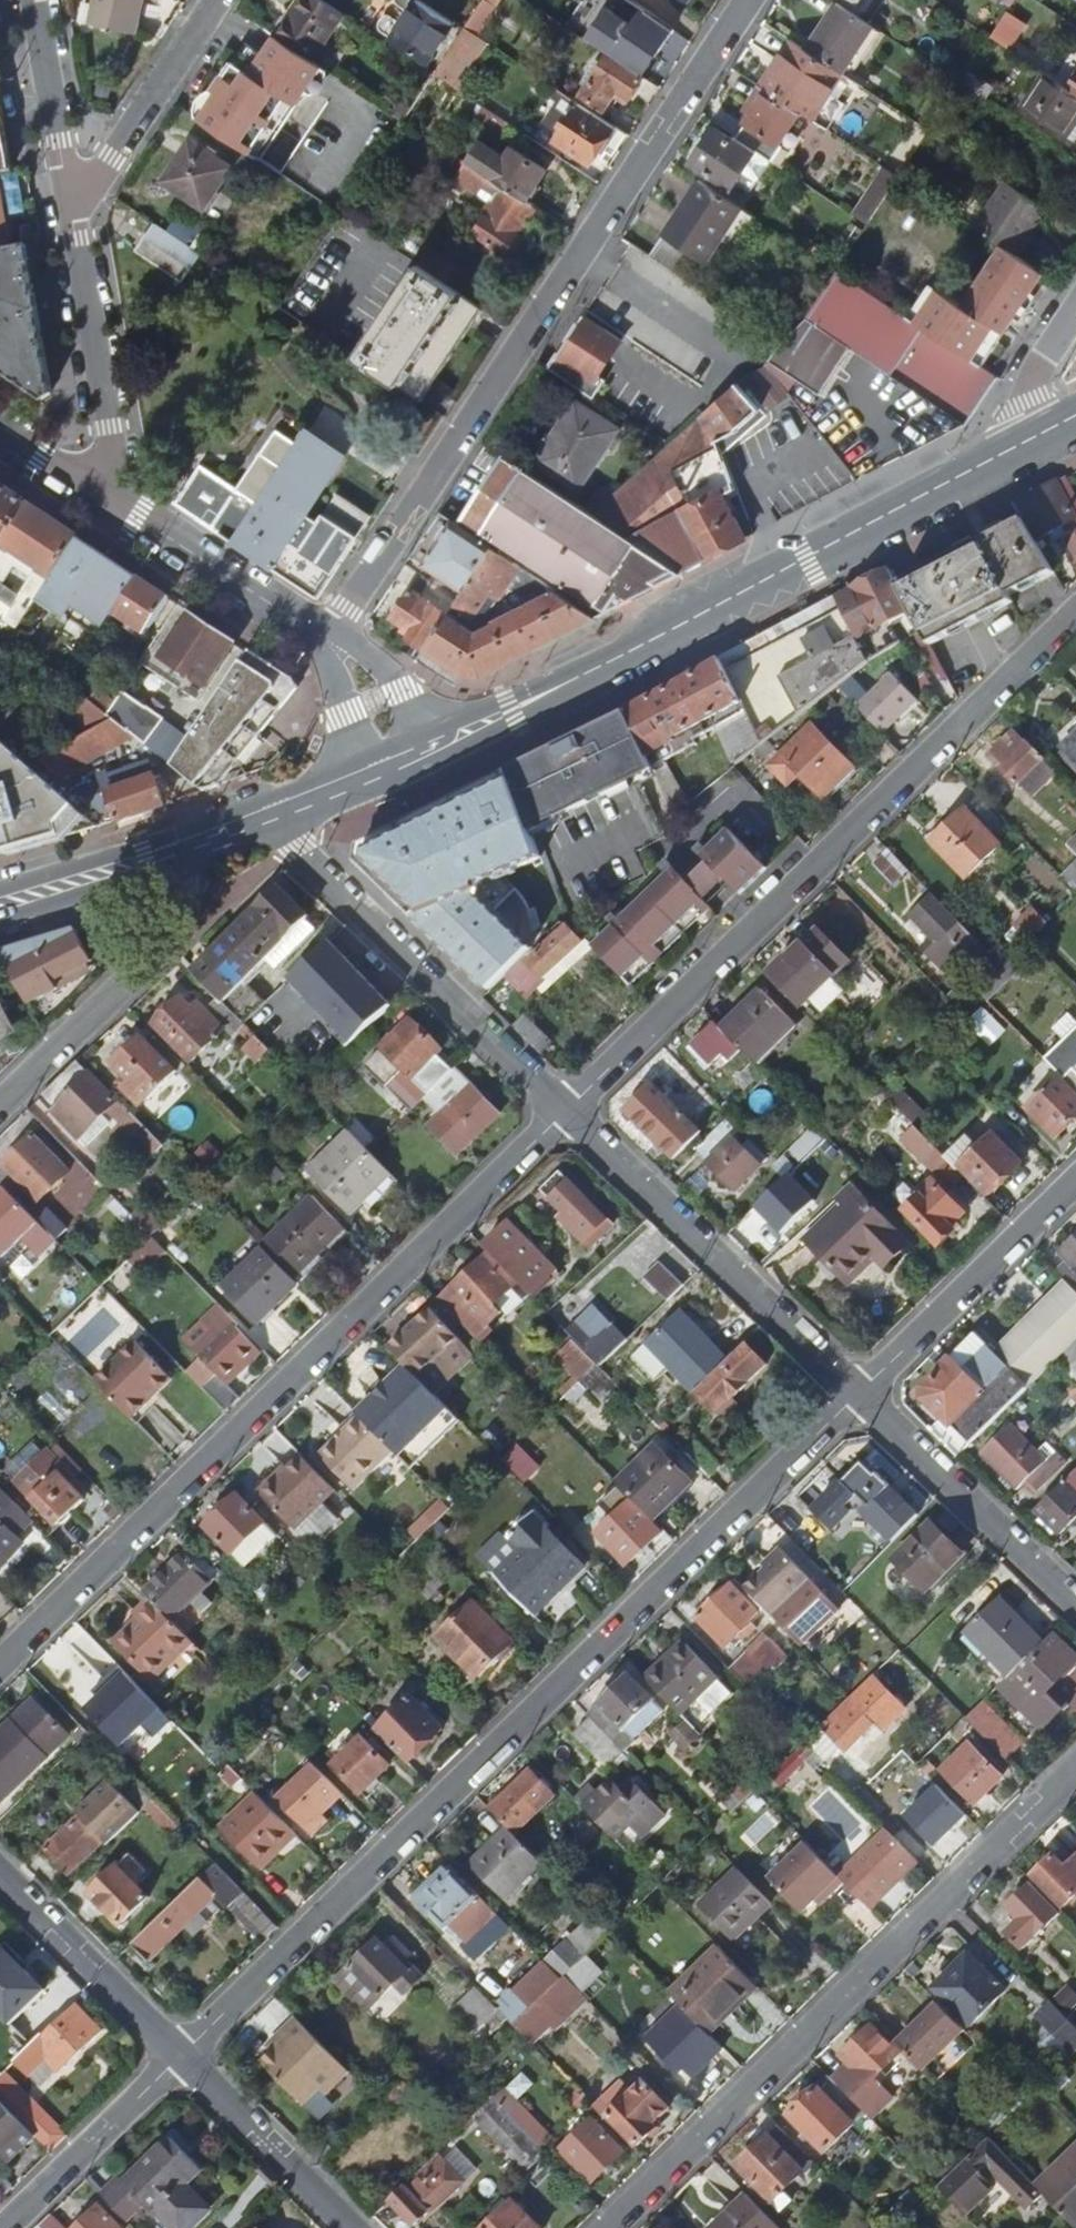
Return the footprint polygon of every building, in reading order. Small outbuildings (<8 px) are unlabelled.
[(98,4),(101,4),(96,27),(139,36),(147,0),(99,0),(98,4)] [(278,35),(316,60),(347,13),(328,0),(300,0),(278,35)] [(428,61),(439,47),(444,49),(434,65),(438,68),(446,57),(465,28),(420,0),(394,38),(428,61)] [(467,25),(478,33),(496,4),(494,3),(490,0),(483,0),(467,25)] [(638,14),(641,7),(631,0),(623,0),(622,2),(638,14)] [(809,52),(846,76),(876,28),(840,5),(809,52)] [(674,32),(645,13),(621,49),(650,68),(674,32)] [(247,42),(197,116),(262,159),(324,66),(316,60),(278,35),(266,54),(247,42)] [(472,35),(464,47),(479,56),(486,45),(472,35)] [(762,88),(804,116),(815,123),(846,76),(809,52),(793,41),(762,88)] [(605,49),(611,53),(621,60),(625,54),(609,44),(605,49)] [(599,58),(584,82),(589,85),(583,94),(607,108),(619,91),(633,99),(647,77),(621,60),(611,53),(605,61),(599,58)] [(393,54),(373,87),(378,90),(399,57),(393,54)] [(399,57),(378,90),(376,93),(405,111),(430,72),(414,63),(413,66),(399,57)] [(438,68),(436,72),(452,83),(462,68),(446,57),(438,68)] [(651,70),(647,77),(664,88),(671,77),(658,68),(651,70)] [(961,85),(987,102),(996,88),(971,71),(961,85)] [(1068,141),(1075,128),(1075,95),(1069,90),(1044,73),(1020,109),(1068,141)] [(951,78),(938,97),(948,104),(961,85),(951,78)] [(758,109),(747,126),(750,126),(740,141),(762,155),(788,173),(806,146),(791,135),(804,116),(762,88),(751,105),(758,109)] [(13,170),(0,89),(0,173),(13,170)] [(566,124),(556,139),(590,162),(605,141),(609,143),(616,132),(613,130),(616,125),(581,101),(574,113),(571,112),(564,123),(566,124)] [(480,118),(503,133),(511,121),(488,106),(480,118)] [(694,165),(737,194),(762,155),(740,141),(737,146),(716,132),(694,165)] [(233,167),(191,139),(164,182),(205,210),(233,167)] [(468,161),(528,200),(548,170),(515,148),(509,157),(482,140),(468,161)] [(928,156),(920,168),(935,177),(943,165),(928,156)] [(489,206),(483,216),(486,218),(476,233),(513,257),(526,238),(521,234),(538,207),(528,200),(468,161),(455,179),(465,186),(467,184),(480,193),(483,187),(499,198),(492,208),(489,206)] [(911,161),(899,179),(912,187),(920,175),(914,171),(918,166),(911,161)] [(373,168),(361,185),(370,191),(378,178),(376,177),(380,172),(373,168)] [(884,169),(869,191),(884,202),(899,179),(884,169)] [(701,182),(653,256),(682,275),(730,201),(701,182)] [(1006,182),(975,229),(1003,248),(1004,248),(1016,256),(1031,233),(1024,229),(1040,205),(1006,182)] [(869,191),(853,216),(868,226),(884,202),(869,191)] [(140,254),(186,284),(204,255),(157,224),(140,254)] [(805,236),(799,246),(813,255),(820,245),(805,236)] [(0,247),(0,287),(4,301),(0,303),(0,368),(41,396),(53,393),(33,282),(32,277),(28,252),(26,243),(4,246),(0,247)] [(1016,256),(1004,248),(965,309),(938,291),(917,324),(925,329),(974,361),(996,328),(1005,334),(1045,275),(1016,256)] [(32,277),(33,282),(39,281),(33,251),(28,252),(32,277)] [(430,252),(421,264),(449,283),(458,270),(430,252)] [(851,252),(838,272),(849,279),(863,259),(851,252)] [(410,281),(475,324),(486,308),(449,283),(421,264),(410,281)] [(807,318),(851,347),(894,375),(925,329),(917,324),(849,279),(838,272),(807,318)] [(391,309),(456,352),(475,324),(410,281),(391,309)] [(391,309),(359,357),(425,400),(456,352),(391,309)] [(560,352),(549,369),(589,395),(623,343),(583,317),(565,345),(571,348),(569,351),(566,356),(560,352)] [(784,343),(771,361),(821,394),(851,347),(807,318),(802,327),(785,342),(784,343)] [(925,329),(894,375),(967,424),(982,401),(998,377),(974,361),(925,329)] [(721,399),(707,412),(705,414),(723,455),(767,416),(739,384),(721,399)] [(710,392),(700,408),(707,412),(721,399),(710,392)] [(620,429),(585,406),(571,428),(564,424),(540,460),(582,487),(620,429)] [(610,500),(594,514),(620,532),(715,478),(725,496),(738,489),(723,455),(705,414),(669,447),(610,500)] [(205,468),(180,506),(300,584),(310,591),(321,574),(330,580),(381,502),(348,481),(328,510),(316,501),(347,454),(312,430),(287,468),(265,454),(240,491),(205,468)] [(470,518),(610,613),(683,574),(620,532),(594,514),(575,502),(490,445),(477,464),(496,477),(470,518)] [(620,532),(683,574),(747,540),(725,496),(715,478),(620,532)] [(1024,521),(1035,539),(1069,521),(1075,536),(1075,499),(1066,479),(1016,505),(1024,521)] [(588,485),(575,502),(594,514),(610,500),(588,485)] [(2,543),(28,504),(0,486),(0,542),(2,543)] [(2,543),(0,546),(13,554),(14,552),(36,566),(31,576),(36,578),(21,600),(7,589),(0,598),(0,621),(3,624),(0,630),(0,634),(12,641),(16,635),(39,599),(79,537),(55,522),(28,504),(2,543)] [(413,561),(454,587),(450,592),(460,599),(494,548),(482,540),(443,514),(436,525),(413,561)] [(956,556),(899,585),(919,623),(932,648),(1012,605),(1009,599),(1055,575),(1035,539),(1024,521),(956,556)] [(494,548),(517,563),(520,559),(484,536),(482,540),(494,548)] [(79,537),(39,599),(99,637),(114,613),(138,576),(109,557),(79,537)] [(456,605),(472,615),(486,624),(519,574),(523,567),(517,563),(494,548),(460,599),(456,605)] [(519,574),(539,587),(544,581),(523,567),(519,574)] [(838,600),(844,614),(869,665),(880,657),(900,641),(891,625),(906,616),(911,627),(919,623),(899,585),(892,572),(838,600)] [(138,576),(114,613),(127,622),(123,628),(130,632),(134,627),(145,635),(170,597),(155,587),(138,576)] [(424,576),(394,620),(413,632),(409,638),(426,649),(449,615),(452,612),(456,605),(460,599),(450,592),(445,600),(431,590),(435,584),(424,576)] [(426,649),(465,675),(487,678),(600,618),(544,581),(539,587),(548,594),(495,622),(497,624),(485,631),(478,626),(475,631),(472,629),(474,624),(468,620),(467,622),(465,625),(449,615),(426,649)] [(838,600),(723,660),(729,675),(844,614),(838,600)] [(181,604),(142,662),(181,687),(185,681),(190,685),(194,679),(207,687),(237,641),(211,624),(181,604)] [(452,612),(467,622),(468,620),(472,615),(456,605),(452,612)] [(729,675),(763,747),(839,688),(869,665),(844,614),(729,675)] [(249,648),(189,740),(173,765),(201,792),(218,787),(297,685),(292,677),(249,648)] [(419,661),(458,687),(465,675),(426,649),(419,661)] [(629,716),(654,768),(668,760),(726,727),(738,767),(763,747),(729,675),(723,661),(628,713),(629,716)] [(71,680),(87,694),(92,698),(101,687),(79,669),(71,680)] [(893,677),(859,710),(884,737),(918,703),(893,677)] [(92,698),(109,712),(117,700),(101,687),(92,698)] [(63,719),(80,738),(39,758),(61,777),(138,736),(116,717),(109,712),(92,698),(87,694),(63,719)] [(116,717),(138,736),(173,765),(189,740),(149,706),(143,714),(128,701),(116,717)] [(556,748),(509,771),(534,835),(562,823),(561,820),(657,775),(654,768),(629,716),(597,730),(597,732),(558,751),(556,748)] [(854,771),(813,728),(772,770),(790,788),(802,776),(826,800),(854,771)] [(1016,733),(989,759),(1017,788),(1047,760),(1030,743),(1028,746),(1016,733)] [(1075,764),(1075,740),(1064,751),(1075,764)] [(100,826),(3,741),(0,744),(0,855),(100,826)] [(657,775),(660,783),(676,775),(668,760),(654,768),(657,775)] [(164,805),(149,765),(108,780),(105,774),(98,777),(101,781),(77,792),(101,814),(111,809),(116,822),(164,805)] [(543,859),(534,835),(509,771),(362,847),(360,863),(492,991),(506,978),(526,960),(535,951),(498,913),(519,893),(504,877),(543,859)] [(965,811),(932,844),(967,882),(1001,848),(965,811)] [(742,896),(768,870),(734,834),(724,844),(717,844),(709,851),(725,869),(729,873),(724,879),(726,881),(727,881),(742,896)] [(1068,849),(1075,857),(1075,841),(1068,849)] [(874,865),(894,886),(908,871),(888,850),(874,865)] [(725,869),(709,851),(703,857),(719,874),(725,869)] [(1038,899),(1049,911),(1071,891),(1035,852),(1000,883),(1026,911),(1038,899)] [(1065,879),(1075,891),(1075,868),(1065,879)] [(673,871),(668,876),(685,892),(690,887),(673,871)] [(598,952),(632,987),(712,909),(697,895),(698,894),(696,891),(690,897),(685,892),(668,876),(660,884),(660,891),(642,910),(634,909),(626,918),(647,940),(637,949),(616,927),(607,936),(607,943),(598,952)] [(194,974),(220,1000),(246,1026),(268,1005),(247,985),(271,961),(279,969),(317,933),(306,922),(309,919),(279,890),(194,974)] [(911,918),(932,940),(920,951),(935,968),(970,934),(934,897),(911,918)] [(1034,910),(1015,929),(1029,944),(1049,925),(1034,910)] [(626,918),(616,927),(637,949),(647,940),(626,918)] [(48,938),(1,959),(28,1005),(96,970),(91,962),(114,950),(99,922),(80,933),(76,926),(48,938)] [(526,960),(506,978),(526,999),(583,943),(564,923),(552,935),(555,938),(529,963),(526,960)] [(1046,931),(1033,944),(1041,953),(1054,940),(1046,931)] [(851,967),(821,935),(792,963),(790,961),(773,978),(805,1012),(851,967)] [(292,981),(356,1042),(393,1006),(329,943),(292,981)] [(981,960),(975,965),(991,981),(1004,969),(983,948),(977,955),(981,960)] [(1004,969),(991,981),(980,993),(990,1003),(1026,967),(1016,957),(1004,969)] [(763,991),(723,1029),(757,1065),(798,1027),(763,991)] [(158,1025),(195,1063),(227,1032),(233,1039),(246,1026),(220,1000),(208,1012),(203,1017),(196,1009),(185,998),(158,1025)] [(196,1009),(203,1017),(208,1012),(201,1004),(196,1009)] [(498,1012),(514,1028),(520,1022),(505,1005),(498,1012)] [(410,1020),(363,1068),(385,1091),(403,1073),(428,1097),(436,1089),(456,1070),(440,1055),(443,1053),(410,1020)] [(529,1020),(519,1030),(542,1053),(553,1043),(529,1020)] [(727,1050),(712,1035),(706,1040),(701,1035),(694,1041),(700,1047),(685,1062),(698,1077),(727,1050)] [(117,1064),(127,1074),(135,1083),(126,1091),(143,1108),(178,1073),(144,1038),(117,1064)] [(248,1047),(261,1061),(271,1052),(257,1038),(248,1047)] [(1057,1074),(1075,1094),(1075,1040),(1049,1066),(1057,1074)] [(39,1101),(66,1129),(73,1123),(84,1134),(107,1111),(120,1124),(129,1116),(78,1063),(61,1080),(39,1101)] [(452,1106),(428,1130),(456,1159),(503,1115),(458,1068),(456,1070),(436,1089),(452,1106)] [(127,1074),(118,1083),(126,1091),(135,1083),(127,1074)] [(1026,1111),(1054,1141),(1075,1120),(1075,1094),(1057,1074),(1043,1087),(1047,1091),(1026,1111)] [(626,1113),(676,1162),(704,1135),(653,1085),(626,1113)] [(110,1133),(129,1152),(143,1137),(150,1131),(132,1112),(129,1116),(120,1124),(110,1133)] [(897,1142),(926,1172),(930,1168),(943,1181),(954,1171),(912,1128),(897,1142)] [(809,1139),(819,1150),(829,1140),(818,1129),(809,1139)] [(143,1137),(159,1152),(165,1146),(150,1131),(143,1137)] [(349,1133),(310,1173),(349,1213),(377,1188),(375,1186),(389,1173),(370,1154),(349,1133)] [(960,1169),(979,1151),(966,1137),(947,1156),(960,1169)] [(0,1172),(0,1184),(8,1192),(21,1205),(31,1195),(61,1165),(58,1163),(64,1158),(49,1144),(45,1149),(35,1138),(0,1172)] [(979,1151),(960,1169),(988,1198),(1021,1167),(992,1138),(979,1151)] [(711,1164),(739,1193),(764,1168),(751,1155),(735,1139),(711,1164)] [(809,1139),(787,1161),(797,1171),(819,1150),(809,1139)] [(819,1150),(797,1171),(785,1183),(799,1196),(842,1153),(829,1140),(819,1150)] [(751,1155),(764,1168),(769,1163),(757,1149),(751,1155)] [(131,1154),(122,1162),(128,1168),(137,1160),(131,1154)] [(611,1224),(562,1173),(542,1192),(565,1216),(561,1220),(587,1248),(611,1224)] [(785,1183),(751,1216),(765,1231),(799,1197),(799,1196),(785,1183)] [(931,1188),(903,1214),(937,1249),(951,1236),(948,1233),(963,1219),(931,1188)] [(0,1199),(0,1267),(42,1226),(21,1205),(8,1192),(0,1199)] [(856,1194),(803,1245),(843,1288),(871,1262),(882,1273),(907,1249),(856,1194)] [(21,1205),(42,1226),(48,1233),(59,1223),(31,1195),(21,1205)] [(313,1196),(262,1247),(264,1248),(292,1278),(318,1252),(320,1254),(345,1229),(313,1196)] [(488,1255),(518,1285),(531,1299),(557,1273),(509,1225),(483,1249),(488,1255)] [(153,1238),(128,1263),(135,1272),(161,1246),(153,1238)] [(1070,1261),(1058,1273),(1070,1286),(1075,1292),(1075,1239),(1063,1252),(1070,1261)] [(224,1286),(261,1323),(301,1286),(292,1278),(264,1248),(224,1286)] [(488,1255),(451,1293),(486,1329),(500,1316),(494,1309),(518,1285),(488,1255)] [(668,1304),(684,1288),(660,1264),(644,1281),(668,1304)] [(1009,1346),(1039,1377),(1053,1363),(1075,1386),(1075,1292),(1070,1286),(1009,1346)] [(439,1305),(462,1328),(474,1340),(486,1329),(451,1293),(439,1305)] [(221,1307),(206,1321),(218,1333),(196,1354),(202,1360),(187,1374),(228,1414),(243,1399),(228,1385),(261,1353),(242,1334),(244,1331),(233,1319),(221,1307)] [(628,1344),(595,1309),(568,1336),(598,1367),(601,1370),(624,1347),(628,1344)] [(475,1357),(429,1311),(388,1351),(405,1368),(433,1398),(475,1357)] [(648,1348),(696,1397),(731,1363),(699,1331),(697,1334),(679,1316),(648,1348)] [(953,1357),(991,1396),(1012,1375),(996,1360),(973,1338),(953,1357)] [(173,1381),(137,1345),(96,1385),(132,1421),(173,1381)] [(1009,1346),(996,1360),(1012,1375),(991,1396),(953,1357),(925,1385),(924,1398),(971,1444),(1039,1377),(1009,1346)] [(731,1363),(696,1397),(695,1398),(714,1418),(730,1401),(732,1404),(767,1369),(747,1348),(731,1363)] [(356,1416),(358,1419),(393,1454),(399,1460),(447,1412),(433,1398),(405,1368),(356,1416)] [(60,1379),(34,1402),(88,1463),(129,1426),(82,1374),(68,1387),(60,1379)] [(393,1454),(358,1419),(343,1434),(345,1436),(335,1446),(333,1444),(319,1457),(354,1493),(393,1454)] [(982,1455),(1019,1491),(1029,1481),(1040,1492),(1068,1463),(1046,1442),(1036,1453),(1010,1427),(982,1455)] [(684,1455),(709,1480),(721,1468),(696,1443),(684,1455)] [(85,1505),(70,1490),(75,1485),(47,1457),(46,1458),(35,1448),(8,1476),(18,1486),(17,1487),(38,1508),(28,1518),(34,1525),(50,1540),(85,1505)] [(622,1490),(655,1524),(693,1487),(660,1453),(622,1490)] [(300,1459),(260,1500),(292,1533),(333,1493),(323,1482),(304,1463),(300,1459)] [(831,1531),(850,1511),(862,1511),(894,1542),(919,1516),(907,1503),(906,1504),(889,1488),(891,1486),(877,1473),(875,1475),(863,1462),(843,1483),(841,1481),(811,1511),(831,1531)] [(1075,1493),(1075,1476),(1075,1475),(1067,1484),(1075,1493)] [(1038,1512),(1062,1536),(1075,1521),(1075,1493),(1067,1484),(1038,1512)] [(18,1542),(34,1525),(28,1518),(25,1516),(0,1490),(0,1569),(24,1547),(18,1542)] [(236,1499),(204,1530),(231,1560),(259,1531),(288,1561),(296,1554),(267,1524),(264,1528),(236,1499)] [(628,1503),(595,1535),(627,1567),(660,1534),(628,1503)] [(596,1529),(611,1515),(601,1504),(586,1517),(596,1529)] [(583,1568),(533,1518),(511,1539),(522,1551),(494,1579),(531,1617),(560,1589),(555,1584),(563,1575),(570,1582),(583,1568)] [(927,1592),(963,1556),(931,1524),(895,1560),(927,1592)] [(764,1570),(745,1589),(786,1630),(801,1646),(838,1609),(823,1593),(777,1548),(759,1566),(764,1570)] [(192,1549),(143,1596),(147,1599),(170,1623),(187,1607),(199,1618),(208,1609),(197,1598),(218,1576),(192,1549)] [(731,1584),(696,1618),(726,1649),(737,1638),(740,1641),(745,1637),(747,1639),(756,1629),(751,1624),(761,1614),(731,1584)] [(136,1619),(111,1644),(149,1681),(189,1642),(170,1623),(147,1599),(132,1615),(136,1619)] [(965,1632),(1011,1677),(1044,1644),(996,1599),(965,1632)] [(471,1605),(433,1642),(475,1683),(498,1661),(503,1661),(512,1653),(512,1646),(471,1605)] [(1043,1727),(1065,1704),(1051,1688),(1075,1663),(1075,1657),(1053,1634),(1044,1644),(1011,1677),(1001,1686),(1043,1727)] [(731,1669),(753,1692),(787,1658),(770,1639),(751,1658),(747,1653),(731,1669)] [(719,1676),(685,1641),(646,1680),(680,1715),(697,1698),(714,1715),(736,1693),(719,1676)] [(154,1742),(172,1724),(118,1669),(91,1695),(98,1702),(85,1715),(120,1750),(141,1729),(154,1742)] [(727,1674),(749,1696),(753,1692),(731,1669),(727,1674)] [(629,1675),(587,1717),(589,1720),(621,1751),(625,1756),(631,1748),(617,1734),(621,1730),(624,1732),(654,1701),(629,1675)] [(846,1751),(864,1734),(875,1723),(884,1732),(907,1710),(874,1676),(851,1697),(839,1709),(804,1743),(796,1751),(805,1761),(816,1751),(824,1759),(827,1762),(842,1747),(846,1751)] [(410,1701),(374,1735),(407,1768),(441,1732),(410,1701)] [(0,1737),(0,1803),(68,1738),(34,1704),(0,1737)] [(968,1720),(977,1729),(995,1747),(1009,1733),(982,1706),(968,1720)] [(966,1718),(918,1765),(930,1777),(977,1729),(968,1720),(966,1718)] [(574,1736),(605,1767),(621,1751),(589,1720),(574,1736)] [(361,1741),(332,1769),(360,1798),(389,1770),(361,1741)] [(970,1745),(944,1772),(962,1789),(977,1804),(1004,1778),(970,1745)] [(796,1751),(755,1791),(765,1800),(805,1761),(796,1751)] [(813,1769),(824,1759),(816,1751),(805,1761),(813,1769)] [(289,1803),(283,1809),(311,1837),(325,1825),(318,1818),(340,1797),(309,1765),(280,1794),(289,1803)] [(518,1833),(557,1796),(531,1770),(492,1807),(518,1833)] [(218,1780),(230,1792),(239,1783),(227,1771),(223,1776),(218,1780)] [(620,1791),(610,1781),(596,1794),(589,1786),(580,1795),(588,1803),(582,1808),(615,1841),(629,1827),(641,1839),(665,1816),(630,1781),(620,1791)] [(78,1819),(43,1853),(68,1878),(103,1844),(106,1847),(139,1814),(108,1783),(75,1816),(78,1819)] [(962,1789),(952,1800),(966,1814),(977,1804),(962,1789)] [(221,1831),(260,1871),(294,1838),(254,1798),(221,1831)] [(144,1810),(170,1836),(177,1829),(151,1802),(144,1810)] [(907,1825),(894,1837),(918,1861),(931,1849),(907,1825)] [(474,1865),(507,1899),(545,1863),(512,1829),(474,1865)] [(887,1830),(840,1877),(846,1883),(873,1910),(920,1864),(918,1861),(894,1837),(887,1830)] [(846,1883),(840,1877),(808,1844),(772,1880),(805,1913),(817,1901),(828,1890),(833,1895),(846,1883)] [(129,1856),(88,1898),(119,1929),(148,1900),(134,1886),(146,1874),(129,1856)] [(1066,1908),(1075,1898),(1075,1861),(1067,1869),(1055,1857),(1035,1877),(1066,1908)] [(214,1866),(132,1947),(148,1965),(185,1928),(198,1916),(222,1891),(270,1940),(278,1931),(214,1866)] [(438,1914),(450,1925),(467,1942),(499,1910),(480,1892),(477,1895),(448,1867),(423,1893),(422,1894),(421,1895),(420,1896),(420,1897),(419,1898),(419,1899),(419,1900),(419,1901),(419,1902),(420,1903),(420,1904),(420,1905),(421,1905),(421,1906),(421,1907),(422,1907),(433,1919),(438,1914)] [(737,1871),(699,1908),(734,1943),(771,1905),(745,1879),(737,1871)] [(1017,1915),(1023,1922),(1017,1927),(1012,1920),(1002,1930),(1020,1948),(1056,1912),(1027,1883),(1007,1905),(1017,1915)] [(587,1921),(547,1959),(564,1976),(611,1930),(571,1889),(563,1896),(587,1921)] [(828,1890),(817,1901),(822,1906),(833,1895),(828,1890)] [(1012,1920),(1017,1927),(1023,1922),(1017,1915),(1012,1920)] [(198,1916),(185,1928),(193,1938),(207,1924),(198,1916)] [(379,1941),(334,1985),(373,2025),(404,1996),(415,2005),(417,2003),(432,1989),(423,1977),(419,1981),(398,1961),(406,1953),(393,1939),(384,1947),(379,1941)] [(11,2027),(46,1992),(27,1973),(20,1966),(24,1962),(7,1945),(0,1952),(0,2017),(11,2027)] [(719,1948),(672,1994),(696,2018),(706,2029),(739,1996),(744,2002),(759,1987),(719,1948)] [(1007,1992),(971,1955),(937,1989),(973,2026),(1007,1992)] [(564,1976),(547,1959),(517,1988),(533,2005),(541,1998),(555,1984),(564,1976)] [(31,1969),(24,1962),(20,1966),(27,1973),(31,1969)] [(541,1998),(549,2007),(561,2020),(585,1998),(564,1976),(555,1984),(541,1998)] [(533,2005),(517,1988),(497,2007),(497,2008),(513,2024),(533,2005)] [(473,2036),(498,2012),(476,1989),(451,2014),(473,2036)] [(533,2005),(513,2024),(522,2033),(549,2007),(541,1998),(533,2005)] [(899,2044),(926,2072),(968,2030),(942,2003),(899,2044)] [(1075,2026),(1070,2021),(1054,2004),(1040,2018),(1075,2055),(1075,2027),(1075,2026)] [(74,2007),(32,2049),(31,2048),(14,2065),(30,2080),(46,2063),(59,2076),(101,2033),(74,2007)] [(696,2018),(666,2049),(678,2062),(689,2074),(720,2043),(706,2029),(696,2018)] [(347,2068),(298,2019),(277,2041),(283,2046),(265,2064),(306,2106),(321,2090),(327,2096),(342,2081),(338,2078),(347,2068)] [(900,2055),(873,2027),(843,2056),(851,2064),(834,2080),(856,2103),(872,2120),(894,2098),(875,2079),(900,2055)] [(660,2055),(673,2067),(678,2062),(666,2049),(660,2055)] [(51,2153),(66,2138),(25,2097),(24,2099),(1,2077),(0,2078),(0,2102),(13,2115),(21,2124),(36,2138),(51,2153)] [(819,2087),(790,2115),(826,2153),(855,2125),(844,2114),(856,2103),(834,2080),(832,2078),(820,2089),(819,2087)] [(643,2080),(608,2115),(639,2145),(657,2127),(653,2123),(670,2107),(643,2080)] [(473,2117),(529,2172),(547,2155),(541,2149),(507,2115),(491,2099),(473,2117)] [(8,2164),(36,2138),(21,2124),(13,2115),(0,2102),(0,2156),(8,2164)] [(507,2115),(541,2149),(554,2136),(519,2102),(507,2115)] [(625,2152),(593,2119),(561,2151),(593,2183),(625,2152)] [(738,2167),(779,2208),(788,2200),(782,2195),(806,2172),(808,2174),(818,2164),(781,2126),(738,2167)] [(127,2219),(143,2203),(155,2214),(159,2211),(177,2227),(192,2227),(208,2212),(183,2187),(201,2170),(171,2139),(140,2169),(147,2175),(131,2190),(121,2180),(104,2196),(127,2219)] [(995,2144),(966,2172),(954,2184),(950,2180),(941,2189),(962,2211),(970,2203),(972,2205),(980,2197),(973,2191),(986,2179),(992,2173),(1027,2210),(1044,2195),(1039,2189),(995,2144)] [(1039,2189),(1044,2195),(1075,2227),(1075,2154),(1039,2189)] [(404,2186),(390,2200),(414,2224),(451,2188),(458,2187),(465,2181),(439,2156),(406,2188),(404,2186)] [(962,2168),(950,2180),(954,2184),(966,2172),(962,2168)] [(2,2201),(14,2189),(0,2176),(0,2198),(2,2201)] [(986,2179),(973,2191),(980,2197),(992,2184),(986,2179)] [(750,2195),(717,2227),(782,2227),(750,2195)] [(512,2200),(484,2227),(540,2227),(512,2200)] [(78,2227),(117,2227),(98,2209),(78,2227)] [(49,2217),(39,2227),(40,2227),(60,2227),(49,2217)]
